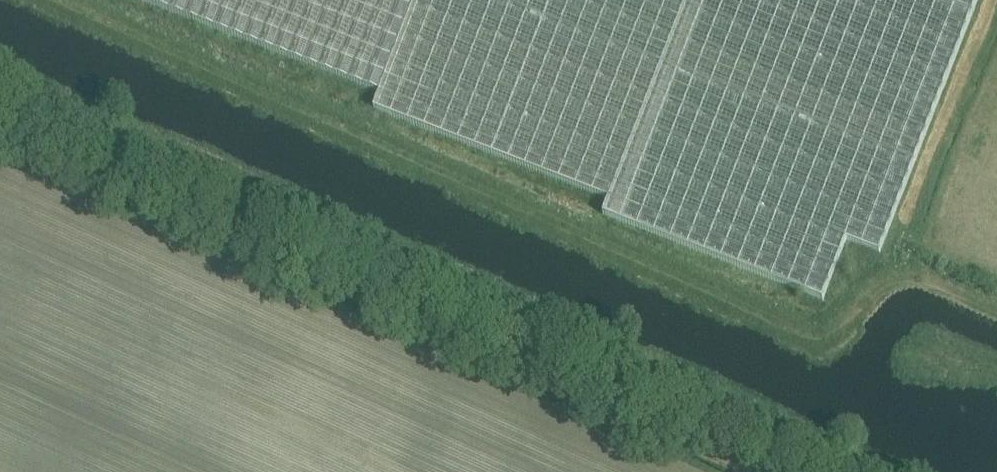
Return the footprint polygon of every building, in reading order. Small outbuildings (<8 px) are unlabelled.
[(379,94),(373,110),(608,201),(602,216),(824,301),(848,242),(881,255),(979,0),(135,0),(379,94)]
